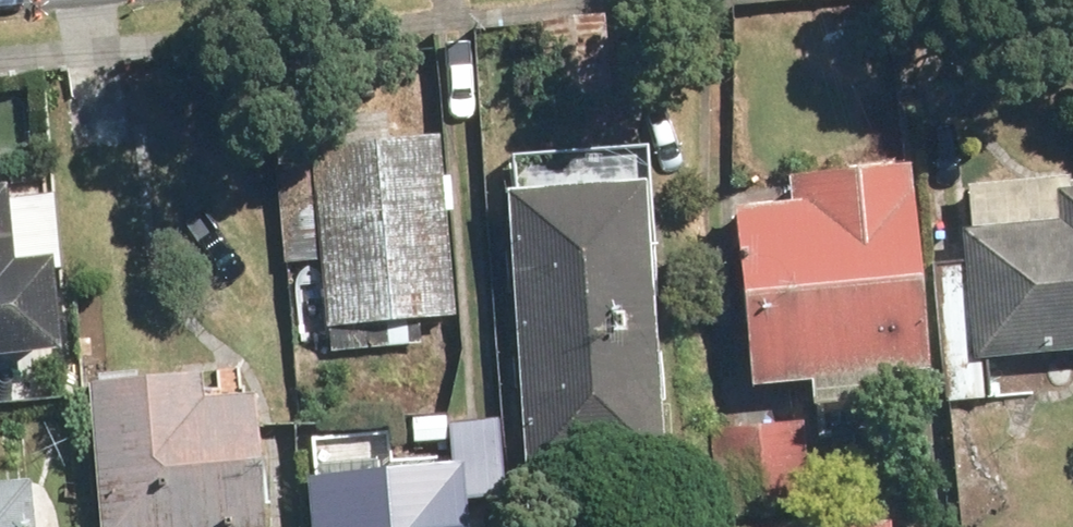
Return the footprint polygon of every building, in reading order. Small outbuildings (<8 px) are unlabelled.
[(596,17),(533,22),(539,101),(602,96),(596,17)] [(451,317),(435,135),(305,146),(320,327),(451,317)] [(791,202),(731,206),(745,383),(923,370),(907,165),(789,174),(791,202)] [(645,175),(499,186),(523,474),(668,462),(645,175)] [(68,353),(59,260),(22,263),(15,187),(0,188),(0,359),(68,353)] [(954,227),(966,357),(1072,347),(1072,187),(1049,189),(1052,217),(954,227)] [(98,383),(112,526),(276,526),(263,394),(213,399),(211,372),(98,383)] [(805,417),(712,427),(721,515),(814,506),(805,417)] [(315,476),(319,526),(476,526),(474,499),(506,496),(499,419),(446,423),(449,465),(315,476)] [(40,482),(0,485),(0,526),(44,526),(40,482)]
